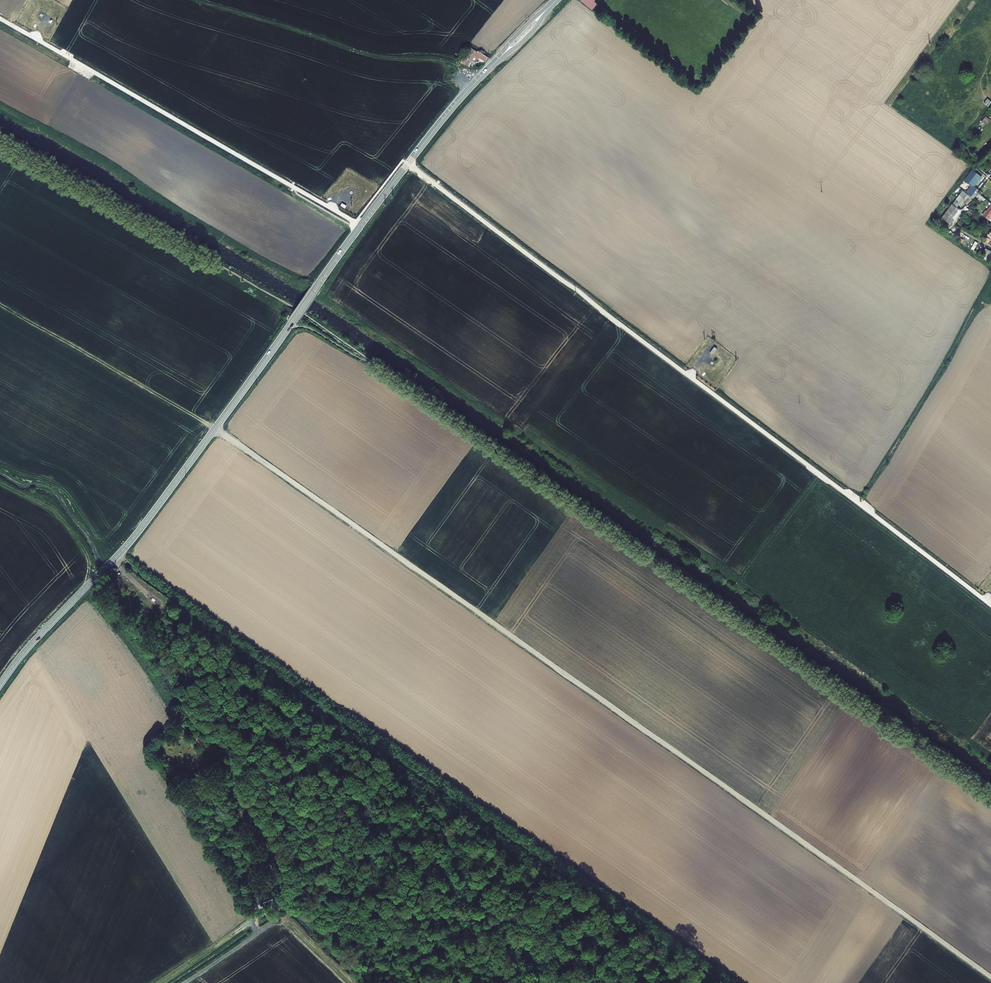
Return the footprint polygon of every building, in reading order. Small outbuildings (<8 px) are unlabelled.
[(591,10),(596,4),(593,1),(594,0),(579,0),(591,10)] [(474,64),(478,59),(481,61),(482,59),(485,61),(488,57),(477,50),(476,51),(471,47),(466,55),(470,59),(469,61),(474,64)] [(986,124),(990,120),(986,116),(982,121),(986,124)] [(972,173),(964,183),(971,188),(978,179),(974,176),(975,175),(972,173)] [(950,206),(954,209),(965,195),(962,192),(950,206)] [(954,209),(950,206),(938,222),(945,228),(958,212),(954,209)] [(990,262),(990,251),(986,248),(981,257),(990,262)]
